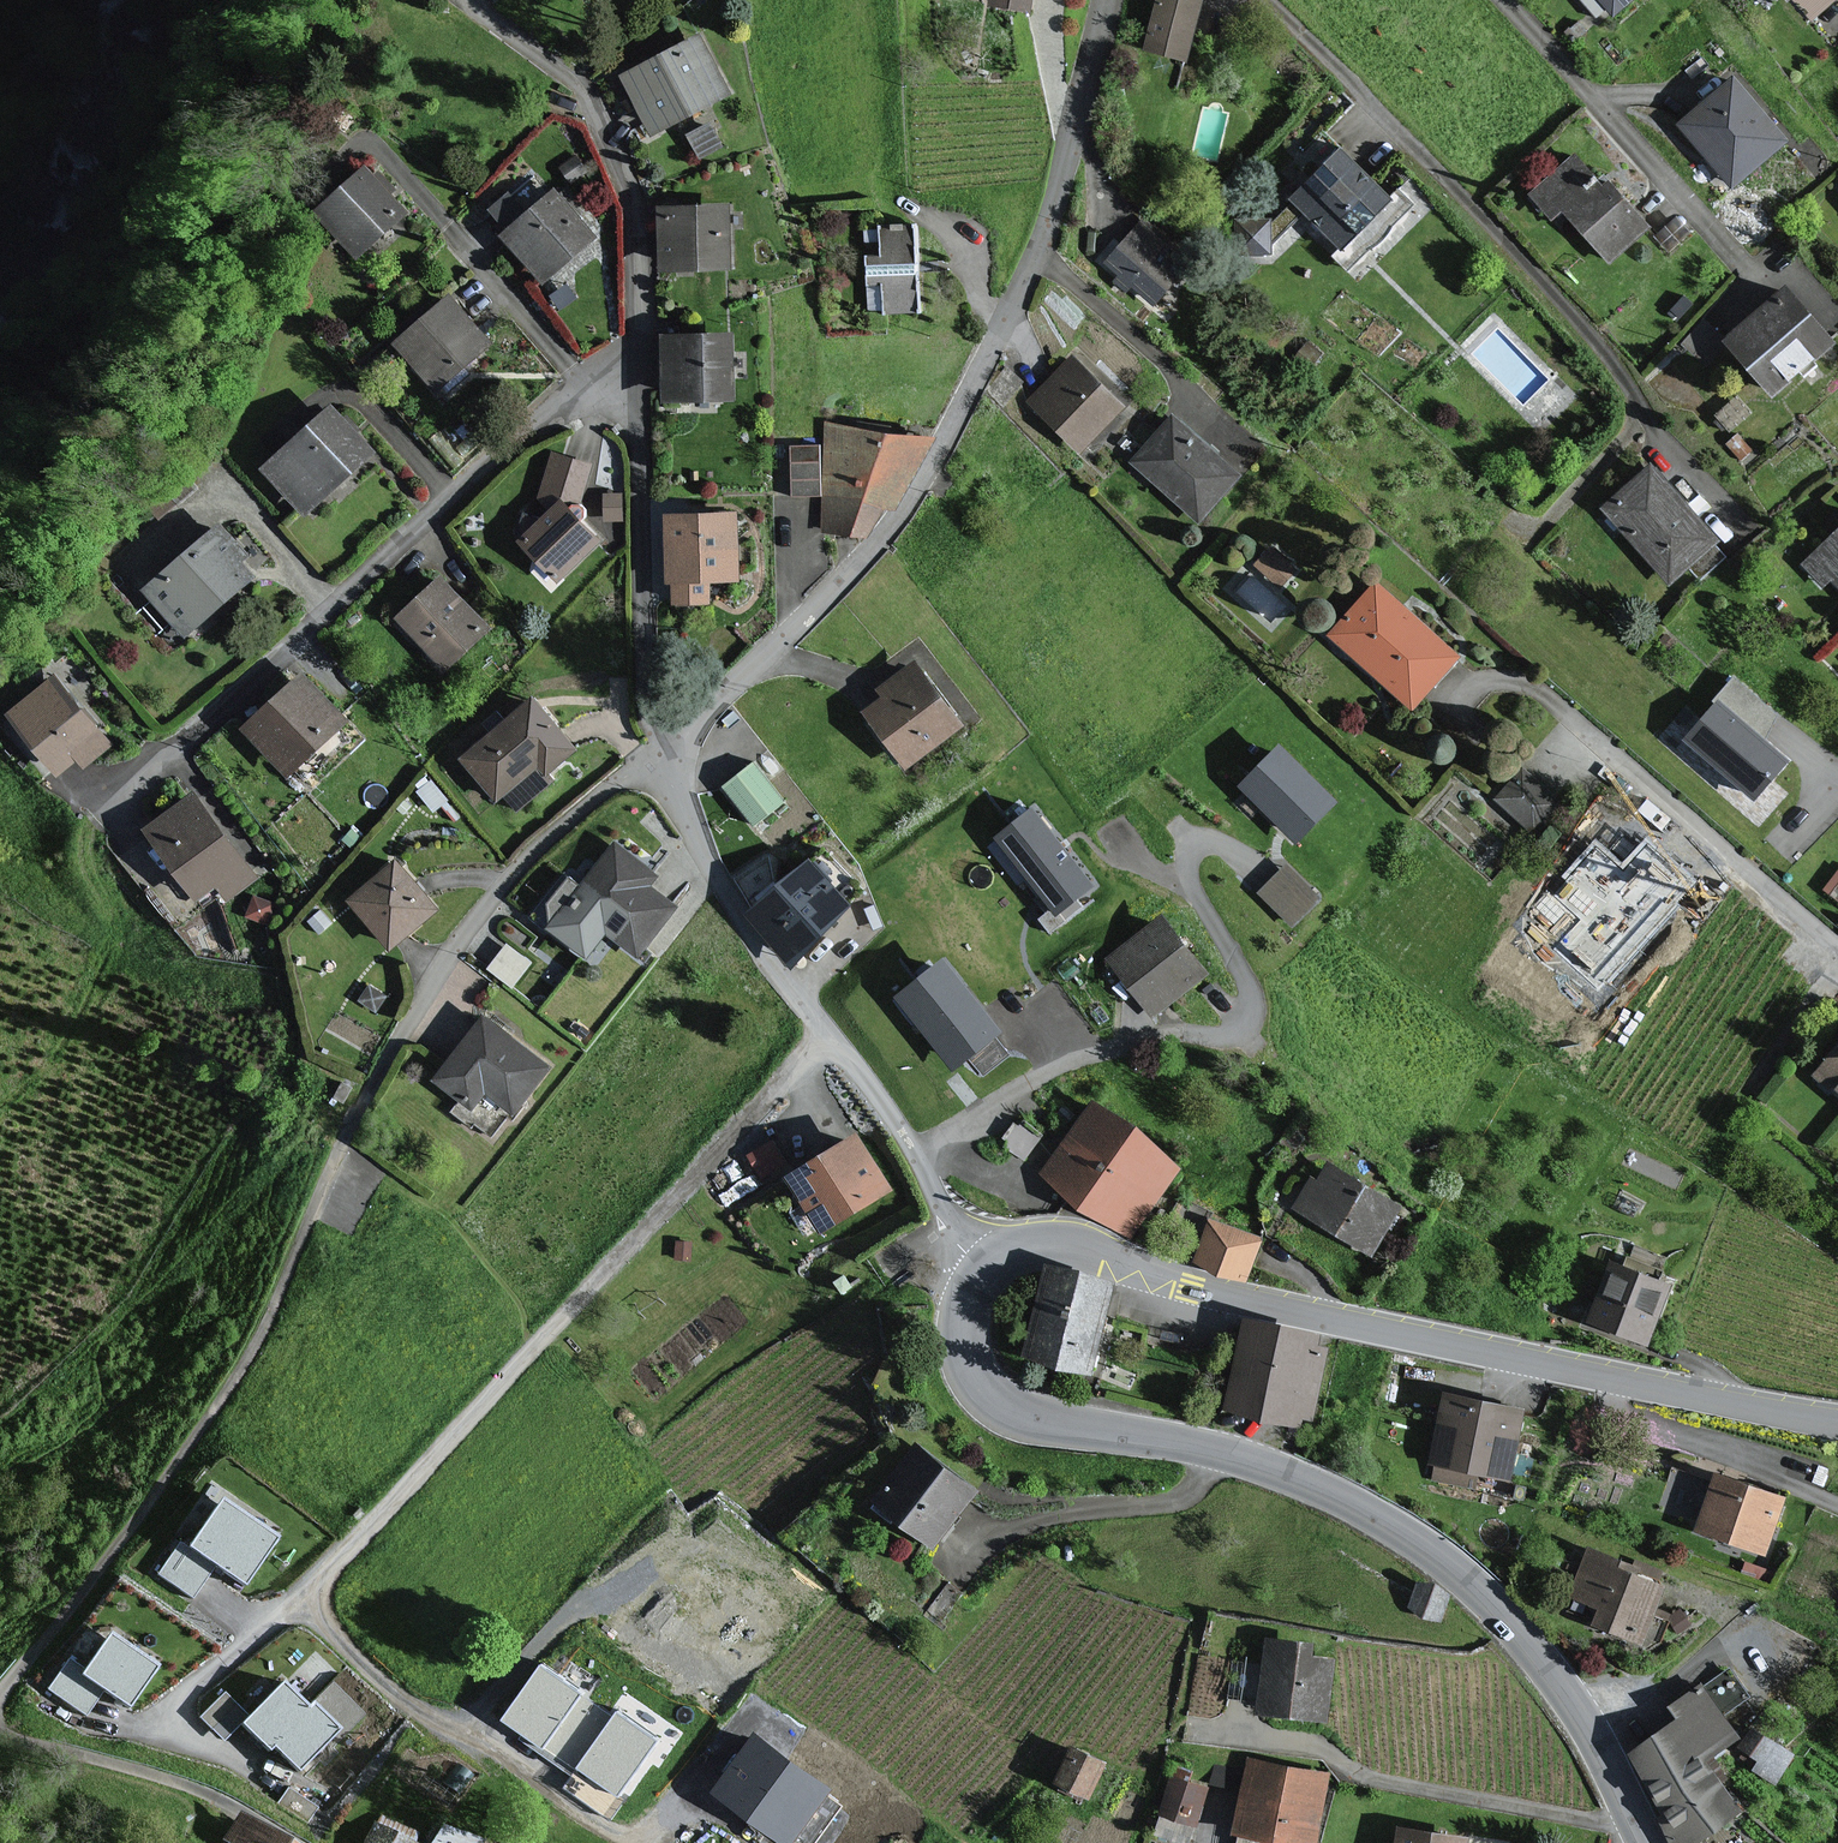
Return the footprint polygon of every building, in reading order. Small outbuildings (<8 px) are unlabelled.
[(988,6),(1018,12),(1021,0),(989,0),(988,6)] [(1140,52),(1178,61),(1194,0),(1154,0),(1140,52)] [(1609,18),(1630,0),(1594,0),(1609,18)] [(695,41),(617,80),(646,136),(723,96),(695,41)] [(1780,144),(1728,84),(1678,128),(1730,187),(1780,144)] [(1383,204),(1336,154),(1286,202),(1334,251),(1383,204)] [(1598,186),(1574,157),(1530,194),(1551,220),(1562,211),(1608,266),(1649,232),(1605,180),(1598,186)] [(398,214),(361,174),(313,217),(350,257),(398,214)] [(537,286),(592,240),(550,189),(517,217),(502,200),(491,210),(507,230),(497,239),(537,286)] [(722,213),(656,213),(656,270),(723,269),(722,213)] [(1192,265),(1143,222),(1104,266),(1153,309),(1192,265)] [(1265,255),(1264,224),(1231,225),(1232,256),(1265,255)] [(917,228),(881,229),(882,257),(866,258),(867,287),(882,286),(883,312),(920,310),(917,228)] [(1828,347),(1781,292),(1721,343),(1768,398),(1828,347)] [(484,346),(443,301),(392,347),(433,391),(484,346)] [(726,341),(660,342),(661,405),(727,403),(726,341)] [(1116,411),(1066,362),(1025,404),(1076,452),(1116,411)] [(364,455),(325,412),(258,473),(298,516),(364,455)] [(1233,479),(1166,420),(1128,464),(1195,523),(1233,479)] [(930,442),(824,430),(820,535),(861,544),(913,475),(930,442)] [(598,544),(575,518),(592,464),(548,453),(535,501),(547,512),(520,536),(558,580),(598,544)] [(1709,542),(1644,471),(1601,510),(1665,581),(1709,542)] [(730,520),(662,521),(662,587),(669,587),(669,606),(701,606),(701,584),(730,584),(730,520)] [(240,558),(212,527),(148,584),(189,630),(246,579),(233,564),(240,558)] [(1837,589),(1837,528),(1801,565),(1822,587),(1829,580),(1837,589)] [(1292,573),(1266,550),(1251,566),(1276,590),(1292,573)] [(481,632),(433,583),(393,622),(441,670),(481,632)] [(1449,660),(1370,589),(1327,637),(1406,708),(1449,660)] [(965,732),(915,662),(872,692),(879,703),(856,719),(892,770),(899,765),(905,773),(965,732)] [(338,723),(295,678),(238,731),(281,777),(338,723)] [(105,749),(52,682),(5,719),(49,775),(70,759),(78,770),(105,749)] [(1770,717),(1730,683),(1711,705),(1743,732),(1758,744),(1770,717)] [(570,752),(525,701),(454,761),(490,803),(534,765),(543,775),(570,752)] [(1779,762),(1761,746),(1758,744),(1743,732),(1711,705),(1679,743),(1747,800),(1779,762)] [(1235,790),(1289,843),(1326,806),(1272,752),(1235,790)] [(778,806),(749,768),(721,790),(749,828),(778,806)] [(1557,805),(1519,771),(1493,800),(1531,834),(1557,805)] [(247,880),(189,800),(144,832),(194,900),(211,887),(220,900),(247,880)] [(1061,847),(1033,811),(999,837),(1043,893),(1057,911),(1091,885),(1061,847)] [(1695,879),(1648,839),(1622,869),(1594,844),(1550,894),(1580,919),(1554,948),(1600,988),(1695,879)] [(650,879),(611,848),(546,929),(581,957),(601,932),(631,956),(666,912),(640,891),(650,879)] [(840,910),(800,866),(745,917),(786,961),(840,910)] [(1824,883),(1837,894),(1837,866),(1824,883)] [(426,914),(388,869),(345,905),(382,950),(426,914)] [(1312,902),(1281,871),(1259,894),(1289,924),(1312,902)] [(1196,979),(1152,925),(1106,961),(1150,1015),(1196,979)] [(506,938),(488,964),(514,982),(532,956),(506,938)] [(968,1003),(938,966),(901,995),(948,1054),(955,1063),(992,1033),(968,1003)] [(541,1070),(478,1022),(430,1084),(465,1110),(478,1093),(507,1115),(541,1070)] [(1837,1101),(1837,1047),(1811,1080),(1837,1101)] [(1172,1173),(1090,1113),(1044,1174),(1126,1235),(1172,1173)] [(761,1169),(783,1155),(770,1135),(748,1149),(761,1169)] [(881,1192),(848,1141),(784,1182),(817,1233),(881,1192)] [(1391,1211),(1323,1171),(1314,1187),(1307,1183),(1291,1210),(1365,1254),(1391,1211)] [(1259,1239),(1209,1221),(1195,1263),(1245,1280),(1259,1239)] [(1658,1293),(1601,1274),(1583,1326),(1640,1345),(1658,1293)] [(1084,1370),(1104,1290),(1041,1275),(1021,1355),(1084,1370)] [(1308,1343),(1237,1331),(1223,1412),(1295,1424),(1296,1417),(1308,1419),(1318,1356),(1306,1354),(1308,1343)] [(1514,1417),(1438,1405),(1428,1467),(1504,1479),(1514,1417)] [(966,1496),(908,1453),(867,1508),(925,1551),(966,1496)] [(1774,1505),(1707,1485),(1692,1534),(1759,1555),(1774,1505)] [(169,1548),(151,1576),(190,1601),(209,1571),(240,1591),(273,1540),(211,1500),(177,1553),(169,1548)] [(1630,1572),(1583,1556),(1569,1598),(1598,1607),(1591,1628),(1637,1644),(1654,1593),(1626,1584),(1630,1572)] [(1443,1598),(1413,1589),(1408,1608),(1438,1617),(1443,1598)] [(64,1659),(43,1690),(85,1718),(100,1696),(122,1711),(148,1673),(97,1639),(78,1668),(64,1659)] [(1252,1715),(1317,1725),(1326,1667),(1302,1663),(1304,1651),(1263,1645),(1252,1715)] [(616,1713),(612,1718),(579,1696),(581,1693),(541,1666),(505,1719),(544,1746),(577,1769),(616,1796),(655,1740),(616,1713)] [(1677,1727),(1626,1761),(1648,1795),(1697,1763),(1732,1741),(1716,1717),(1744,1699),(1727,1673),(1699,1692),(1697,1689),(1665,1709),(1677,1727)] [(226,1693),(202,1717),(225,1740),(243,1722),(271,1749),(276,1743),(300,1767),(340,1728),(315,1703),(312,1706),(286,1681),(250,1717),(226,1693)] [(1764,1731),(1747,1760),(1778,1779),(1796,1750),(1764,1731)] [(754,1738),(714,1793),(782,1842),(789,1842),(827,1791),(754,1738)] [(1096,1770),(1063,1755),(1049,1787),(1081,1802),(1096,1770)] [(1732,1817),(1697,1763),(1648,1795),(1663,1817),(1654,1823),(1667,1842),(1692,1842),(1732,1817)] [(1244,1765),(1231,1836),(1267,1842),(1311,1842),(1323,1780),(1244,1765)] [(1183,1777),(1171,1773),(1156,1816),(1188,1828),(1200,1794),(1180,1786),(1183,1777)] [(233,1813),(214,1842),(215,1842),(281,1842),(233,1813)] [(439,1822),(428,1842),(476,1842),(439,1822)] [(373,1823),(361,1842),(408,1842),(373,1823)]
